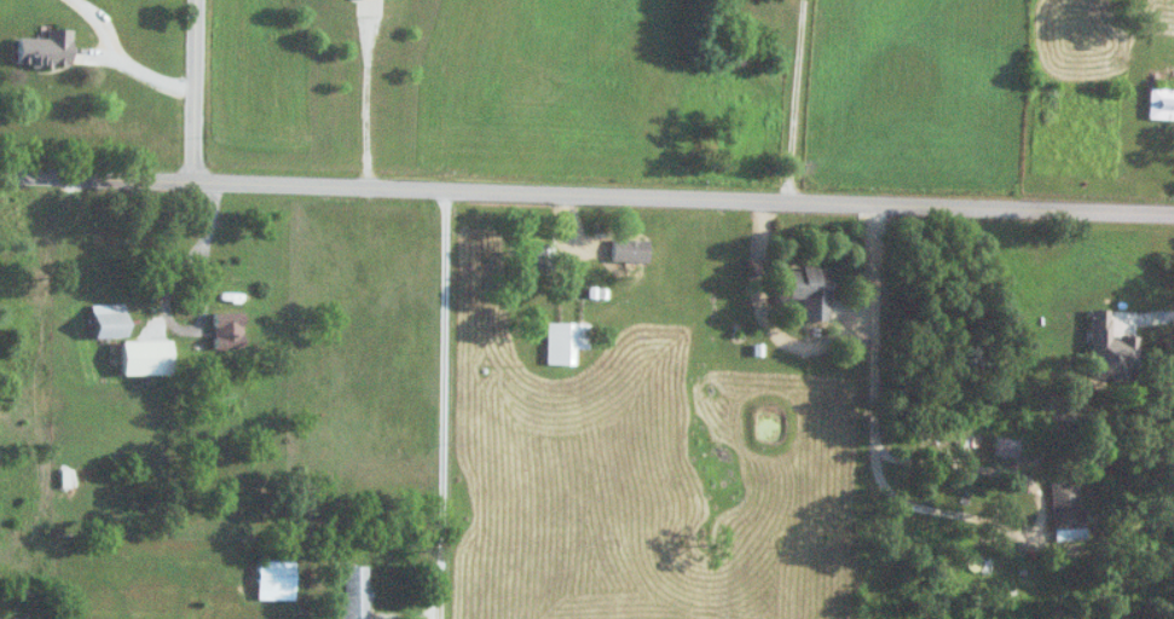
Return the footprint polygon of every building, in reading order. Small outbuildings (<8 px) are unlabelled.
[(70,29),(45,28),(45,38),(15,37),(14,65),(68,67),(70,29)] [(1146,88),(1146,119),(1173,119),(1173,88),(1146,88)] [(550,275),(550,240),(531,240),(531,275),(550,275)] [(611,262),(645,262),(645,240),(611,240),(611,262)] [(787,299),(801,299),(800,320),(827,321),(829,269),(789,267),(787,299)] [(93,304),(93,337),(126,337),(126,304),(93,304)] [(241,349),(241,312),(212,312),(212,349),(241,349)] [(586,349),(586,323),(544,323),(544,364),(572,364),(572,349),(586,349)] [(1015,456),(1017,439),(992,436),(991,454),(1015,456)] [(1053,540),(1086,539),(1085,509),(1077,509),(1076,480),(1051,481),(1053,540)] [(254,599),(291,599),(291,560),(254,560),(254,599)] [(334,595),(334,618),(366,618),(366,566),(343,566),(343,595),(334,595)]
